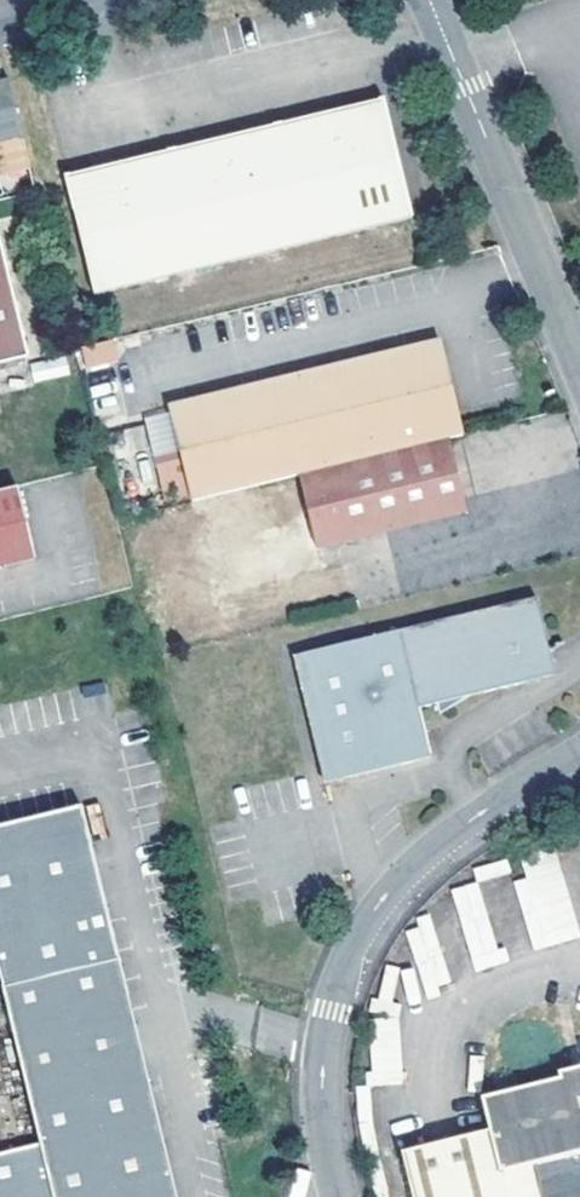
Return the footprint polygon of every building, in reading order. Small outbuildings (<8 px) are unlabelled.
[(5,78),(0,79),(0,142),(20,137),(5,78)] [(106,165),(63,175),(93,293),(273,247),(406,213),(376,97),(332,108),(296,117),(250,128),(202,140),(153,153),(106,165)] [(0,247),(0,363),(29,355),(0,247)] [(86,368),(119,358),(113,338),(80,348),(86,368)] [(297,476),(449,440),(462,437),(440,343),(169,406),(191,500),(297,476)] [(304,505),(214,526),(231,597),(276,586),(271,565),(316,555),(314,549),(466,513),(449,440),(297,476),(304,505)] [(0,492),(0,566),(34,558),(17,487),(0,492)] [(479,685),(549,676),(538,661),(555,650),(542,596),(301,656),(332,779),(441,753),(427,693),(446,689),(449,702),(479,685)] [(561,675),(555,650),(538,661),(549,676),(561,675)] [(51,1196),(177,1196),(77,806),(0,825),(0,992),(38,1144),(51,1196)] [(579,936),(579,931),(553,845),(519,856),(525,876),(513,880),(535,950),(579,936)] [(474,971),(514,960),(510,947),(528,942),(514,889),(487,896),(483,881),(452,889),(474,971)] [(372,1085),(402,1083),(398,1017),(368,1019),(372,1085)] [(563,1067),(564,1072),(483,1093),(491,1128),(402,1150),(414,1196),(579,1196),(579,1063),(563,1067)] [(38,1144),(0,1154),(0,1196),(51,1196),(38,1144)]
